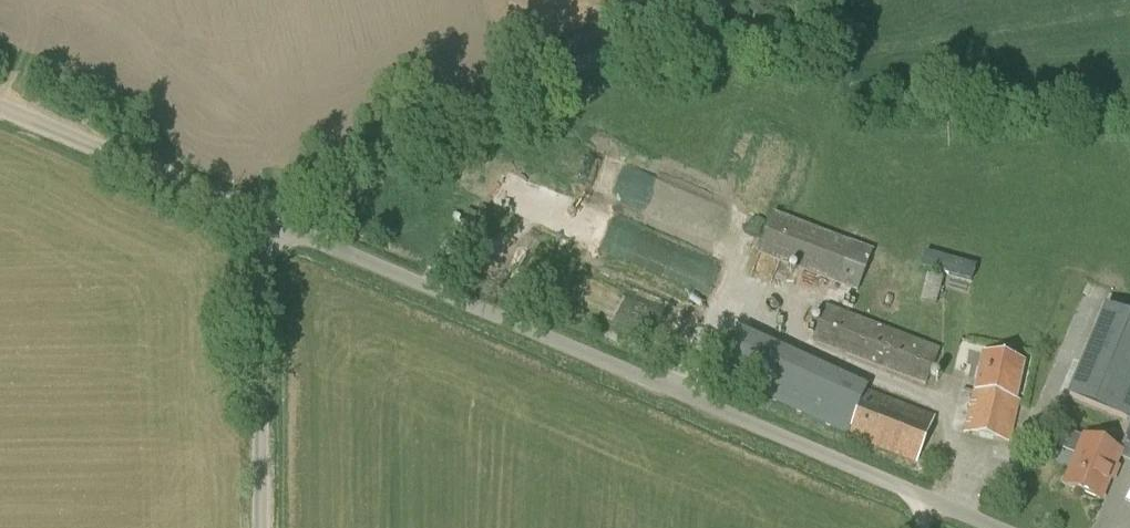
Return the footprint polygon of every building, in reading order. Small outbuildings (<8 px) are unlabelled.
[(582,212),(573,237),(672,271),(681,246),(582,212)] [(858,291),(873,253),(874,252),(852,243),(774,213),(758,252),(836,282),(858,291)] [(920,267),(971,281),(975,265),(925,251),(920,267)] [(930,330),(943,277),(927,273),(920,300),(921,300),(914,326),(930,330)] [(926,386),(940,349),(826,305),(812,342),(926,386)] [(1129,422),(1129,317),(1103,306),(1066,396),(1129,422)] [(723,379),(848,435),(864,391),(866,386),(743,333),(723,379)] [(1015,403),(1023,363),(983,354),(974,393),(973,393),(965,433),(1010,443),(1018,403),(1015,403)] [(848,435),(847,439),(916,464),(925,440),(934,416),(899,404),(864,391),(848,435)] [(1119,452),(1084,436),(1063,485),(1101,501),(1120,458),(1129,462),(1129,427),(1119,452)] [(1069,431),(1064,449),(1075,452),(1080,434),(1069,431)]
